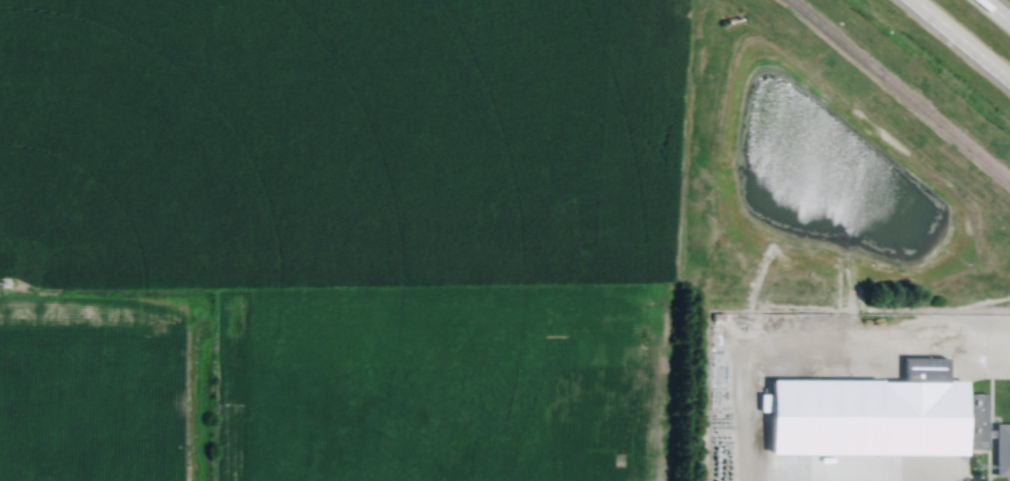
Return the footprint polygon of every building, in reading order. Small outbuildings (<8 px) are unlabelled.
[(989,452),(989,439),(996,439),(996,477),(1009,477),(1009,425),(996,425),(996,435),(988,435),(988,395),(967,395),(967,384),(951,384),(951,359),(908,359),(908,383),(880,383),(880,453),(989,452)]
